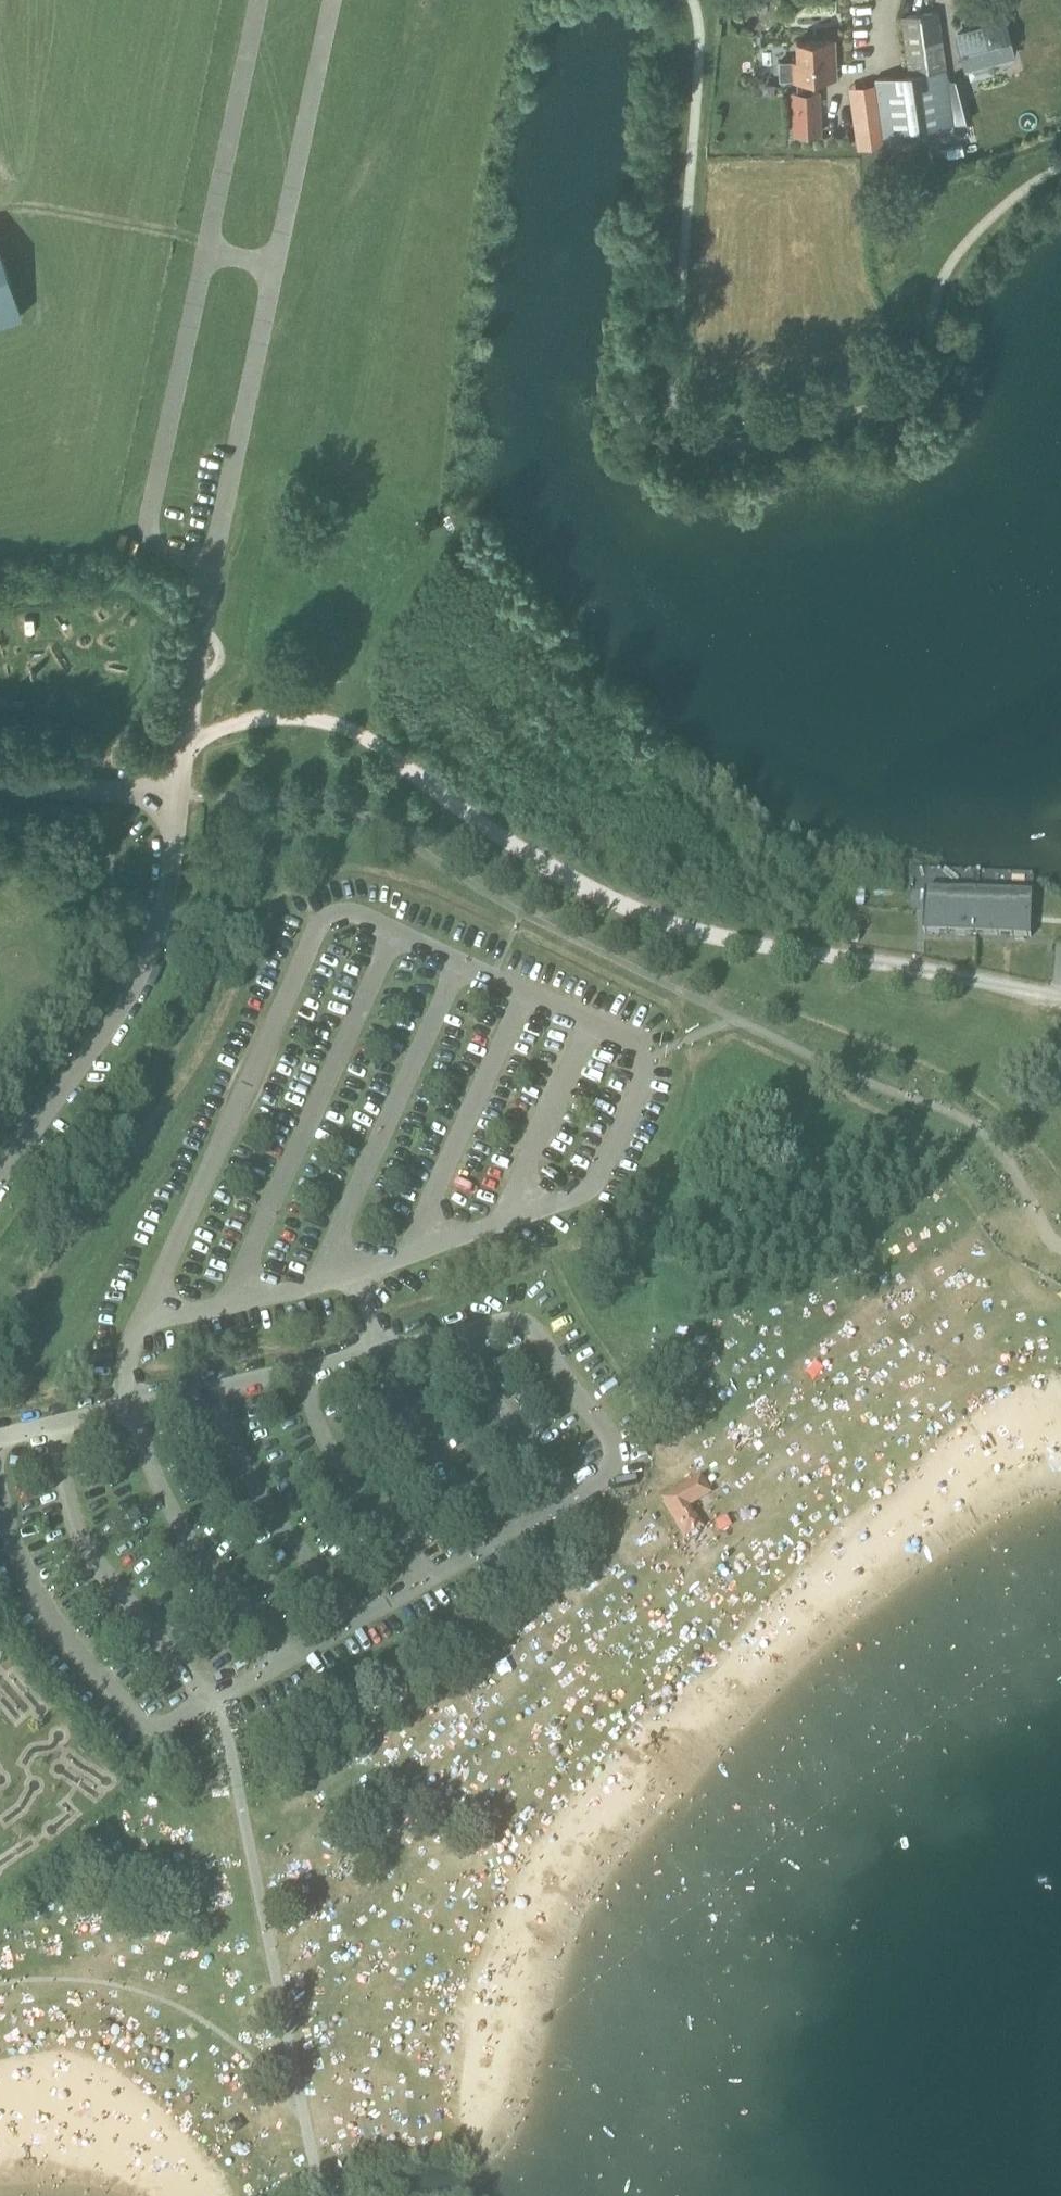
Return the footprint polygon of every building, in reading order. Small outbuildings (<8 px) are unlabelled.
[(845,9),(868,8),(868,0),(845,0),(845,9)] [(766,14),(768,5),(760,3),(757,11),(766,14)] [(966,71),(1017,55),(1003,10),(982,17),(984,25),(955,34),(966,71)] [(909,59),(944,54),(938,11),(902,16),(909,59)] [(792,60),(779,60),(780,79),(798,78),(798,92),(792,92),(794,134),(822,133),(821,90),(813,90),(812,78),(837,77),(836,38),(795,39),(795,58),(791,58),(792,60)] [(909,59),(910,73),(876,78),(885,142),(920,138),(918,127),(954,122),(944,54),(909,59)] [(876,84),(856,86),(852,87),(861,150),(885,146),(876,84)] [(21,316),(0,251),(0,323),(21,316)] [(1033,894),(924,889),(922,933),(1031,937),(1033,894)] [(680,1490),(679,1488),(660,1500),(671,1518),(673,1517),(675,1519),(673,1520),(684,1539),(702,1528),(692,1509),(690,1510),(689,1508),(690,1507),(689,1505),(692,1504),(693,1506),(712,1495),(700,1476),(681,1487),(683,1489),(680,1490)]
